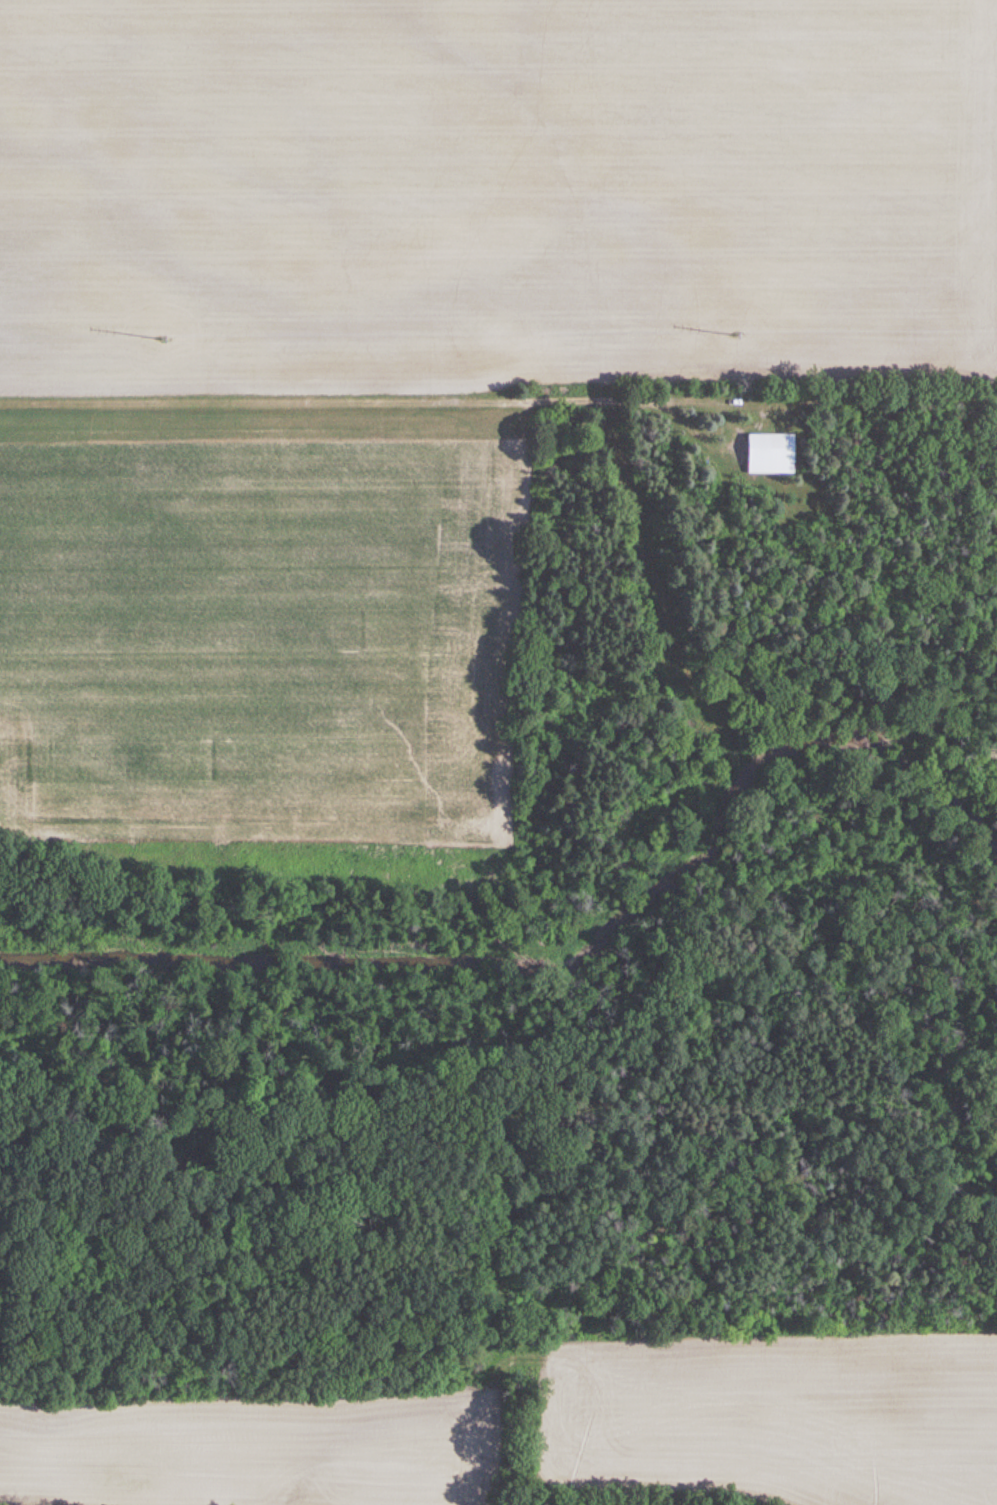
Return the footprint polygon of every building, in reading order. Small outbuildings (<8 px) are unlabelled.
[(794,474),(794,435),(745,435),(745,474),(794,474)]
